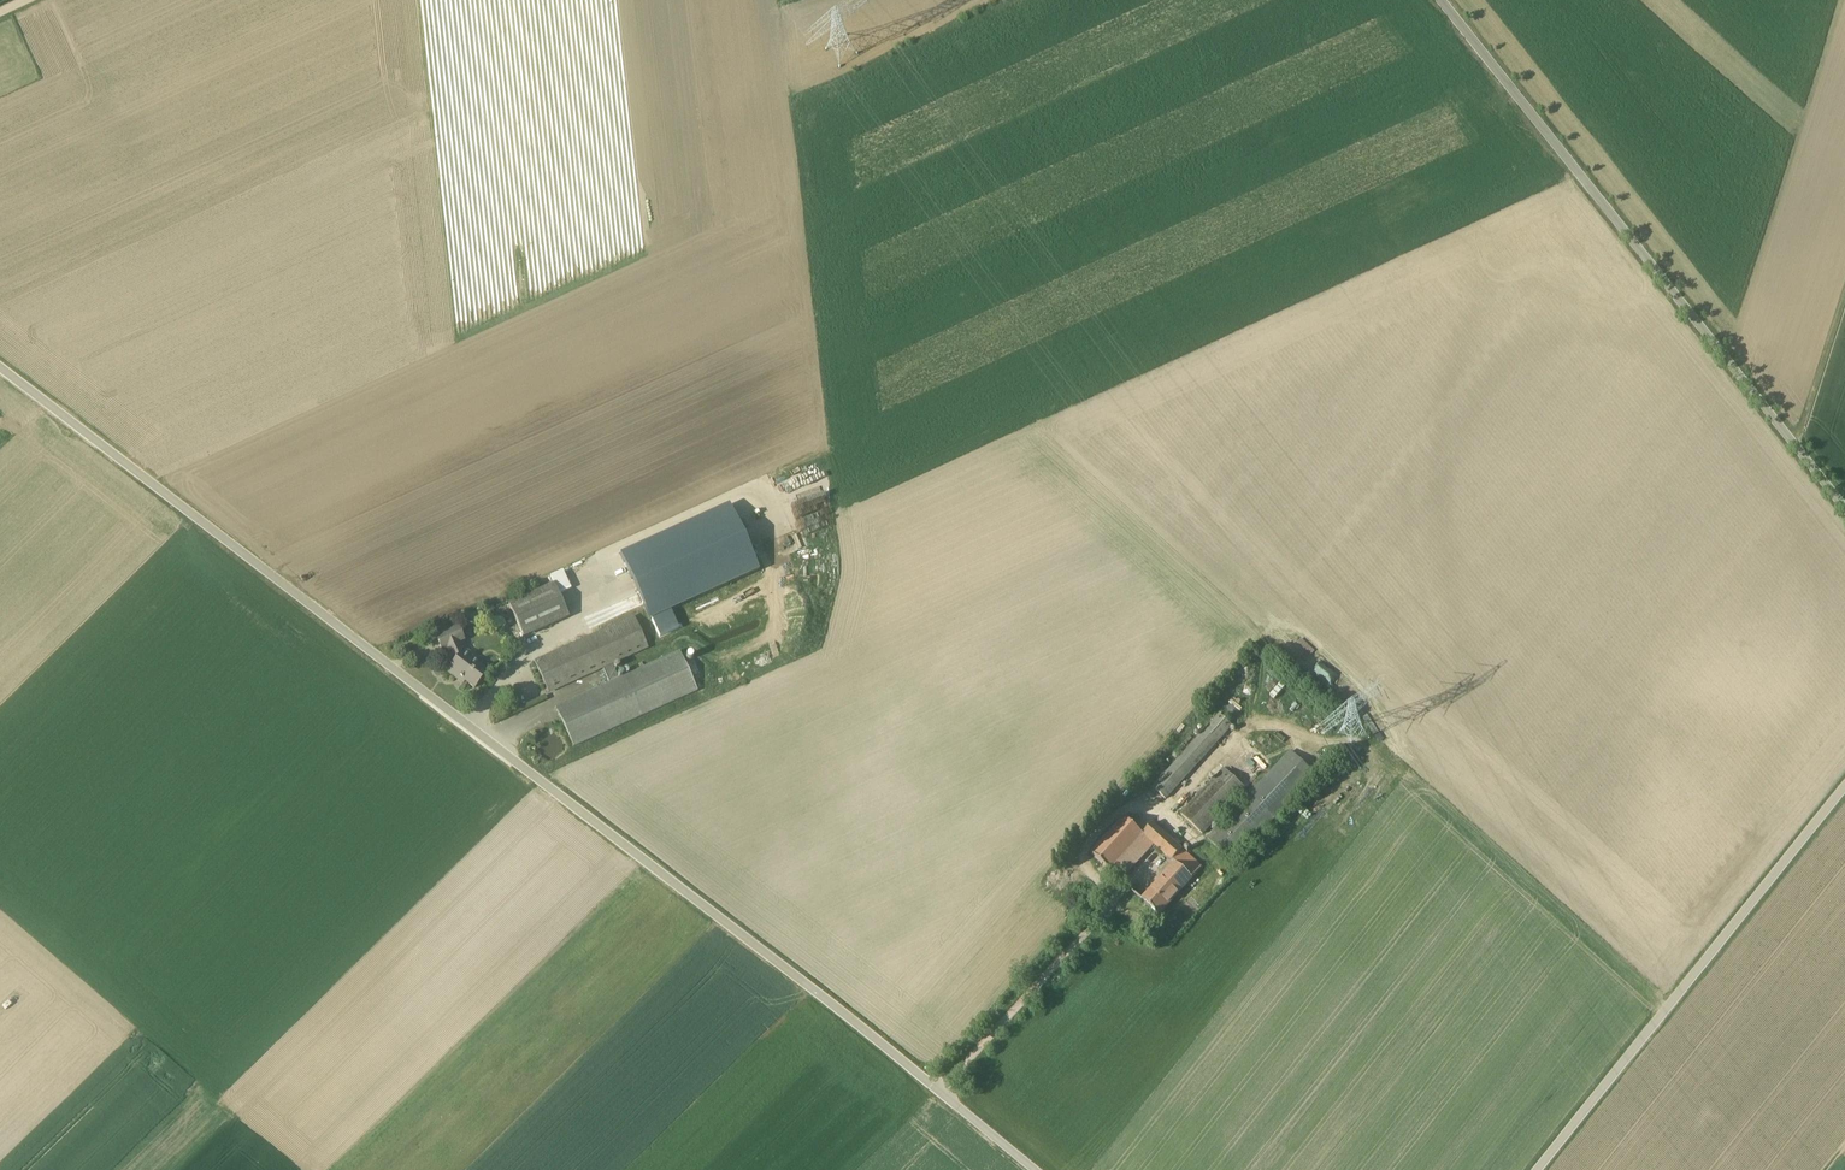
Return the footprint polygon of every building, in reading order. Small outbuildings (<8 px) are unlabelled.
[(624,552),(620,554),(650,620),(652,619),(660,637),(680,628),(671,610),(708,594),(760,570),(759,569),(729,504),(707,514),(662,535),(653,539),(624,552)] [(554,584),(509,604),(524,637),(569,617),(554,584)] [(648,647),(656,644),(650,631),(642,634),(634,616),(535,661),(549,692),(603,668),(610,685),(619,681),(612,664),(648,647)] [(462,652),(458,643),(464,640),(458,627),(437,637),(442,650),(445,648),(450,659),(454,663),(448,671),(457,679),(459,676),(475,688),(487,672),(462,652)] [(680,653),(619,681),(610,685),(557,710),(574,748),(697,691),(680,653)] [(1226,695),(1223,700),(1233,709),(1237,704),(1226,695)] [(1233,728),(1219,715),(1153,788),(1166,799),(1233,728)] [(1233,862),(1241,853),(1277,817),(1303,789),(1310,782),(1284,759),(1278,766),(1251,794),(1216,830),(1208,839),(1233,862)] [(1246,789),(1224,768),(1190,805),(1181,814),(1203,834),(1211,825),(1246,789)] [(1150,842),(1174,864),(1143,899),(1159,914),(1201,867),(1152,823),(1139,837),(1122,821),(1093,855),(1118,877),(1150,842)] [(1262,892),(1282,870),(1278,866),(1257,888),(1262,892)]
